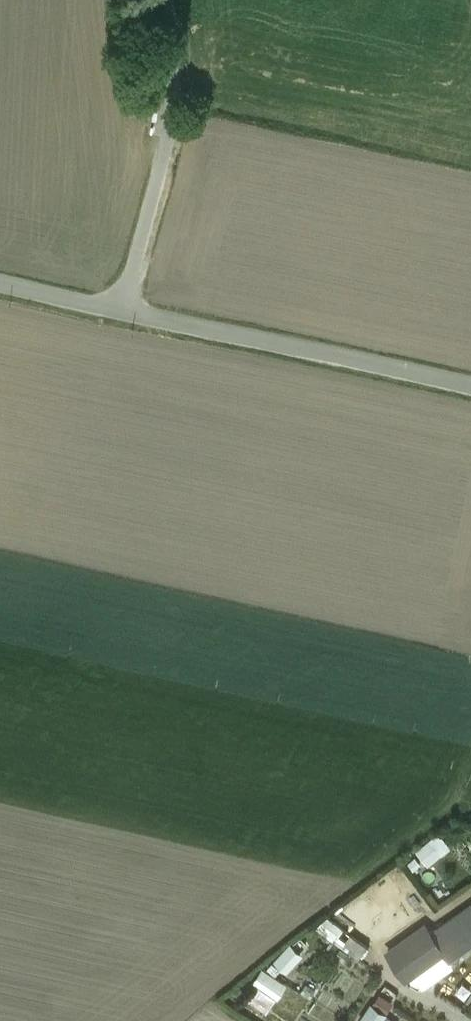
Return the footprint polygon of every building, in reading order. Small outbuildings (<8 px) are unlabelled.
[(418,847),(429,865),(455,849),(444,831),(418,847)] [(432,933),(427,926),(388,954),(407,980),(416,973),(444,953),(450,961),(470,946),(470,905),(432,933)] [(330,915),(320,928),(361,959),(371,946),(330,915)] [(290,972),(305,955),(292,944),(277,961),(290,972)] [(309,979),(324,988),(332,975),(318,966),(309,979)] [(269,1013),(290,984),(265,967),(255,981),(261,985),(251,1000),(269,1013)] [(376,1002),(390,1011),(401,995),(387,986),(376,1002)] [(362,1020),(386,1020),(391,1015),(376,1003),(361,1020),(362,1020)]
